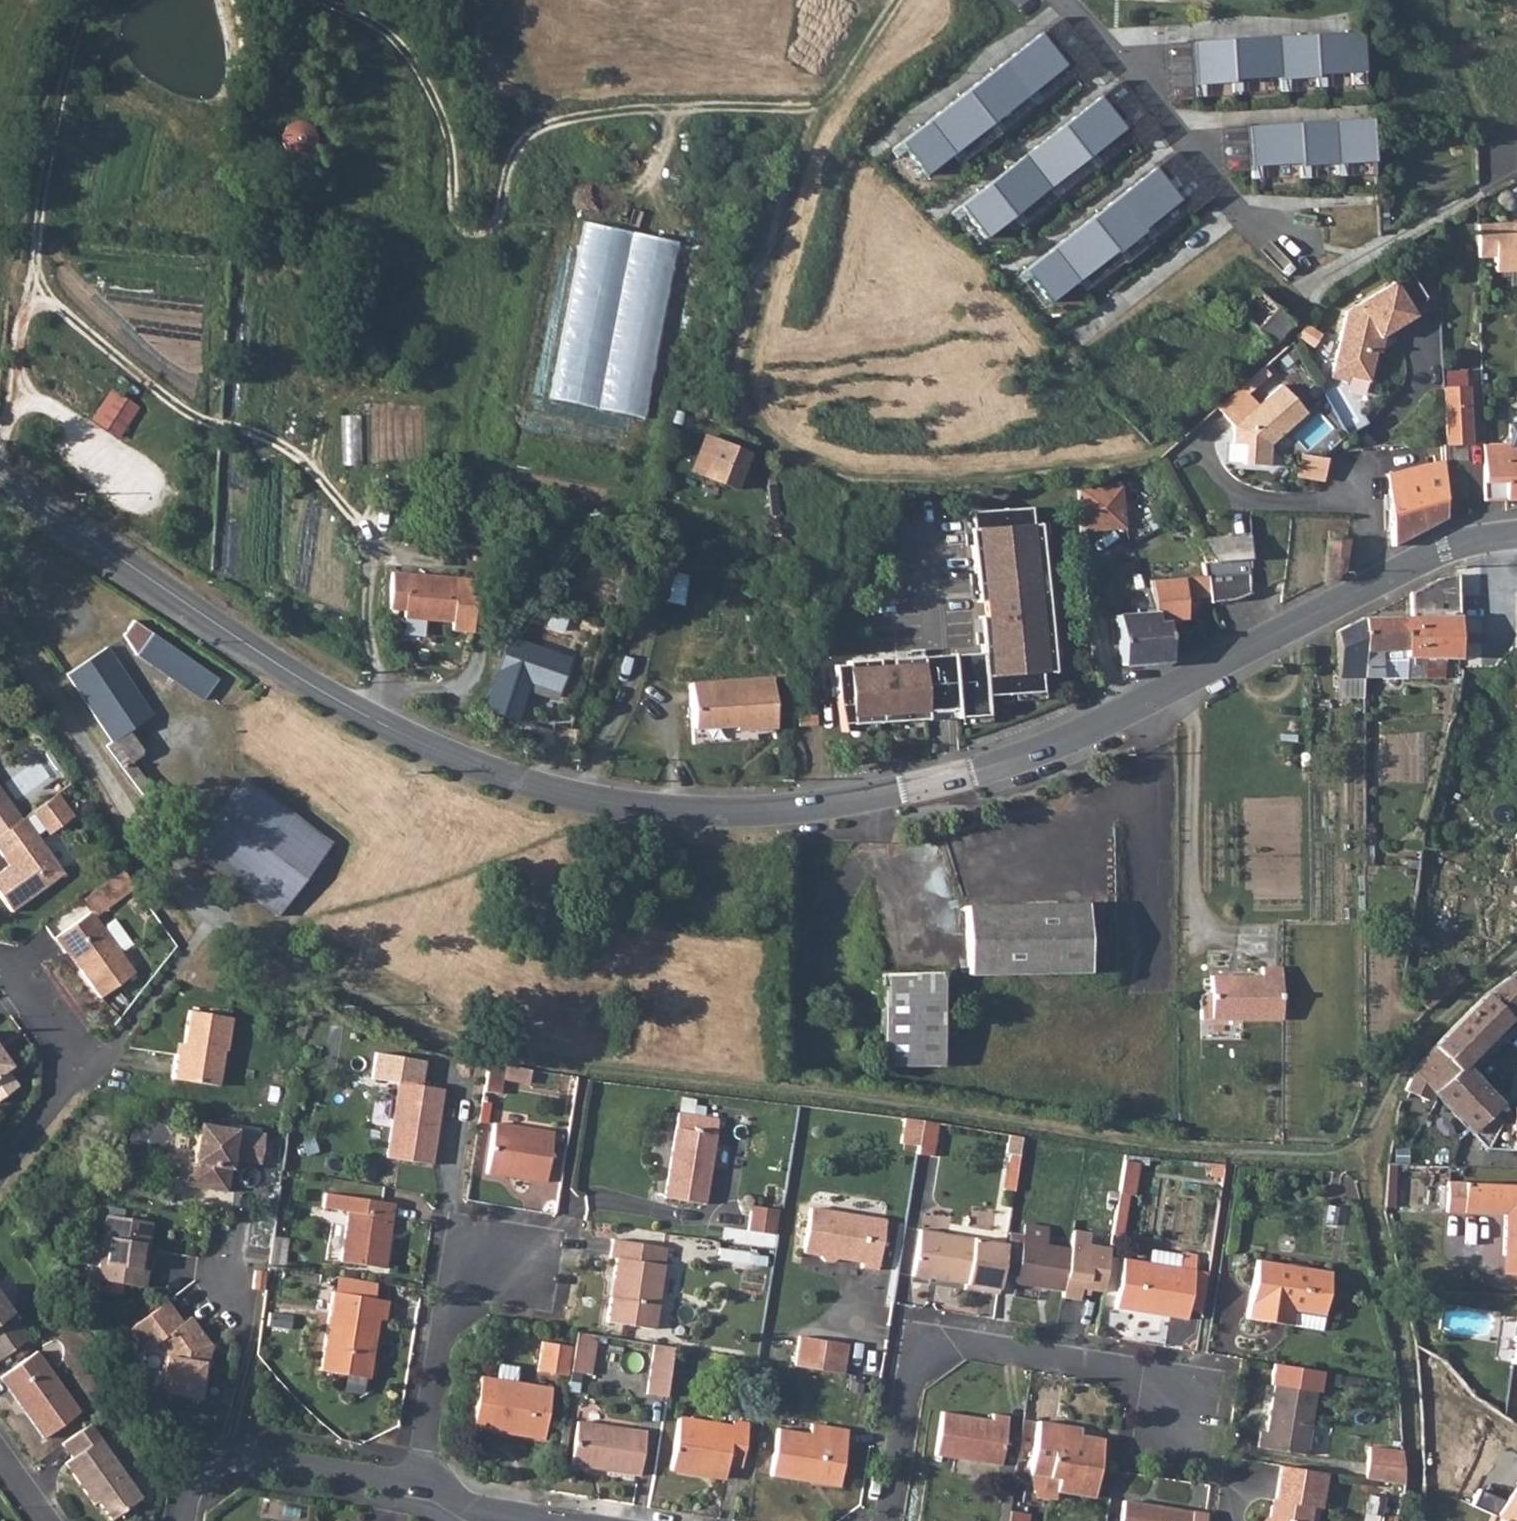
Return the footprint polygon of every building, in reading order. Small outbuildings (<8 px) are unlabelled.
[(1060,18),(1041,33),(1083,87),(1102,72),(1060,18)] [(1358,31),(1314,34),(1316,74),(1365,71),(1362,31),(1358,31)] [(1065,66),(1040,34),(1004,62),(1029,94),(1065,66)] [(1314,34),(1277,36),(1280,76),(1280,79),(1316,76),(1316,74),(1314,34)] [(1277,36),(1229,39),(1232,79),(1280,76),(1277,36)] [(1229,39),(1193,41),(1195,84),(1232,82),(1232,79),(1229,39)] [(1192,42),(1167,43),(1171,101),(1196,100),(1192,42)] [(1004,62),(966,92),(991,124),(1029,94),(1004,62)] [(1065,66),(1029,94),(1037,104),(1073,76),(1065,66)] [(1365,71),(1316,74),(1316,76),(1317,86),(1365,83),(1365,71)] [(1280,76),(1232,79),(1232,82),(1233,92),(1280,89),(1280,79),(1280,76)] [(1316,76),(1280,79),(1280,89),(1281,91),(1317,89),(1317,86),(1316,76)] [(1161,134),(1120,81),(1100,96),(1142,149),(1161,134)] [(1232,82),(1195,84),(1196,97),(1233,94),(1233,92),(1232,82)] [(966,92),(928,122),(953,154),(991,124),(966,92)] [(1029,94),(991,124),(999,134),(1037,104),(1029,94)] [(1099,97),(1062,126),(1087,158),(1124,129),(1099,97)] [(1370,118),(1333,120),(1336,163),(1373,161),(1371,140),(1370,118)] [(305,156),(319,135),(295,119),(281,140),(305,156)] [(1333,120),(1297,122),(1299,163),(1300,165),(1336,163),(1333,120)] [(928,122),(901,143),(926,175),(953,154),(928,122)] [(1297,122),(1248,125),(1251,165),(1299,163),(1297,122)] [(991,124),(953,154),(961,164),(999,134),(991,124)] [(1226,172),(1251,170),(1248,125),(1223,127),(1226,172)] [(1062,126),(1024,156),(1049,188),(1087,158),(1062,126)] [(1132,139),(1124,129),(1087,158),(1095,168),(1132,139)] [(901,143),(892,150),(917,182),(926,175),(901,143)] [(1175,152),(1155,167),(1191,213),(1211,198),(1175,152)] [(1024,156),(986,186),(1011,218),(1049,188),(1024,156)] [(1087,158),(1049,188),(1057,198),(1095,168),(1087,158)] [(1336,163),(1337,176),(1374,174),(1373,161),(1336,163)] [(1299,163),(1251,165),(1252,178),(1300,175),(1300,165),(1299,163)] [(1300,175),(1300,178),(1337,176),(1336,163),(1300,165),(1300,175)] [(1180,200),(1155,168),(1117,197),(1142,229),(1180,200)] [(986,186),(959,207),(984,239),(1011,218),(986,186)] [(1049,188),(1011,218),(1019,227),(1057,198),(1049,188)] [(1117,197),(1088,220),(1113,252),(1115,254),(1143,231),(1142,229),(1117,197)] [(1187,210),(1180,200),(1142,229),(1143,231),(1150,239),(1187,210)] [(959,207),(950,214),(975,246),(984,239),(959,207)] [(1113,252),(1088,220),(1050,249),(1075,281),(1113,252)] [(677,243),(587,224),(550,396),(640,415),(677,243)] [(1475,226),(1476,259),(1492,259),(1493,272),(1516,271),(1516,225),(1475,226)] [(1143,231),(1115,254),(1121,262),(1123,264),(1151,241),(1150,239),(1143,231)] [(1050,249),(1023,271),(1048,303),(1075,281),(1050,249)] [(1113,252),(1075,281),(1083,291),(1121,262),(1115,254),(1113,252)] [(1412,307),(1429,297),(1406,260),(1388,272),(1394,281),(1346,311),(1334,359),(1332,370),(1345,373),(1367,377),(1375,348),(1370,347),(1371,344),(1418,315),(1412,307)] [(1023,271),(1014,278),(1039,310),(1048,303),(1023,271)] [(1250,327),(1273,305),(1256,289),(1234,311),(1250,327)] [(1269,346),(1291,323),(1273,305),(1250,327),(1269,346)] [(1216,405),(1232,423),(1229,443),(1241,445),(1239,463),(1263,467),(1266,443),(1270,439),(1237,419),(1257,403),(1242,384),(1216,405)] [(1302,413),(1280,384),(1257,403),(1237,419),(1270,439),(1302,413)] [(88,419),(117,440),(140,408),(111,387),(88,419)] [(1441,389),(1443,444),(1467,444),(1466,389),(1441,389)] [(1483,501),(1516,500),(1516,424),(1509,424),(1509,445),(1482,445),(1483,501)] [(701,433),(684,472),(730,492),(747,453),(701,433)] [(1299,449),(1293,470),(1320,477),(1325,456),(1299,449)] [(1391,546),(1445,519),(1443,460),(1389,473),(1391,546)] [(1126,526),(1123,483),(1081,485),(1085,527),(1126,526)] [(987,615),(988,652),(937,656),(912,658),(912,665),(897,666),(897,659),(852,662),(852,665),(847,666),(838,666),(844,724),(941,720),(992,717),(991,696),(1045,693),(1044,674),(1060,673),(1049,524),(1041,524),(1040,509),(981,512),(985,602),(992,602),(993,615),(987,615)] [(1323,581),(1346,569),(1347,540),(1326,538),(1323,581)] [(1152,575),(1154,609),(1155,618),(1167,618),(1169,658),(1201,642),(1197,622),(1191,616),(1183,616),(1181,595),(1208,592),(1210,600),(1229,599),(1249,590),(1248,559),(1207,557),(1203,557),(1203,571),(1152,575)] [(660,569),(654,597),(683,604),(689,576),(660,569)] [(455,593),(455,580),(389,574),(385,609),(401,610),(400,618),(449,622),(448,633),(470,633),(472,594),(455,593)] [(1443,666),(1457,666),(1457,576),(1441,579),(1410,592),(1411,617),(1402,618),(1404,676),(1442,676),(1443,666)] [(1167,618),(1155,618),(1154,609),(1121,611),(1125,662),(1166,659),(1169,658),(1167,618)] [(1404,676),(1402,618),(1362,619),(1363,675),(1404,676)] [(1363,675),(1362,619),(1336,630),(1337,697),(1363,697),(1363,692),(1363,675)] [(124,634),(137,652),(151,632),(133,620),(124,634)] [(151,632),(137,652),(204,698),(219,676),(151,632)] [(504,637),(477,713),(514,724),(527,688),(556,694),(570,656),(504,637)] [(108,645),(67,673),(113,741),(128,730),(154,714),(108,645)] [(767,671),(686,680),(691,725),(693,739),(774,730),(773,719),(767,671)] [(815,719),(797,719),(797,729),(815,730),(815,719)] [(128,730),(113,741),(107,746),(122,765),(143,750),(128,730)] [(276,916),(331,844),(243,778),(188,849),(276,916)] [(8,797),(0,786),(0,803),(8,797)] [(0,835),(0,854),(2,857),(7,853),(14,862),(9,866),(0,872),(0,897),(11,912),(64,873),(41,841),(74,816),(58,794),(23,819),(0,835)] [(0,803),(0,835),(23,819),(8,797),(0,803)] [(7,853),(2,857),(9,866),(14,862),(7,853)] [(960,900),(960,965),(1082,965),(1082,899),(960,900)] [(141,964),(96,904),(60,931),(71,946),(73,944),(75,942),(88,960),(86,962),(107,990),(141,964)] [(73,944),(86,962),(88,960),(75,942),(73,944)] [(1233,974),(1233,1016),(1282,1016),(1281,963),(1261,964),(1260,974),(1233,974)] [(876,1056),(887,1056),(889,964),(875,964),(876,1056)] [(936,964),(889,964),(887,1056),(937,1057),(936,964)] [(1486,991),(1432,1046),(1423,1056),(1415,1069),(1413,1072),(1408,1082),(1405,1091),(1426,1101),(1433,1094),(1486,1146),(1516,1148),(1516,1108),(1514,1108),(1500,1103),(1499,1101),(1462,1063),(1516,1010),(1516,969),(1486,991)] [(1200,1016),(1233,1016),(1233,974),(1210,974),(1209,990),(1208,991),(1204,993),(1202,996),(1200,1000),(1200,1016)] [(228,1022),(185,1015),(178,1059),(173,1058),(169,1083),(215,1090),(220,1055),(223,1055),(228,1022)] [(19,1086),(10,1070),(15,1066),(0,1045),(0,1100),(19,1086)] [(373,1079),(401,1083),(425,1087),(429,1062),(377,1053),(373,1079)] [(483,1098),(500,1099),(502,1083),(503,1071),(503,1068),(492,1067),(487,1067),(483,1098)] [(530,1076),(503,1071),(502,1083),(527,1088),(530,1076)] [(433,1165),(444,1089),(425,1087),(401,1083),(389,1158),(433,1165)] [(705,1209),(717,1124),(679,1118),(666,1203),(705,1209)] [(894,1149),(925,1155),(931,1125),(899,1119),(894,1149)] [(258,1168),(263,1138),(202,1128),(196,1167),(193,1166),(189,1190),(229,1196),(235,1164),(258,1168)] [(495,1130),(488,1179),(547,1188),(555,1138),(495,1130)] [(1124,1152),(1120,1183),(1134,1185),(1138,1153),(1124,1152)] [(1463,1208),(1505,1210),(1503,1251),(1509,1251),(1508,1271),(1516,1271),(1516,1182),(1464,1179),(1448,1178),(1446,1207),(1463,1208)] [(386,1276),(396,1211),(328,1201),(326,1216),(351,1220),(344,1269),(386,1276)] [(749,1235),(776,1239),(780,1214),(752,1210),(749,1235)] [(887,1226),(811,1214),(806,1256),(821,1258),(822,1260),(823,1262),(827,1264),(830,1265),(834,1264),(837,1261),(864,1265),(863,1271),(880,1274),(887,1226)] [(103,1218),(93,1283),(141,1290),(144,1273),(141,1273),(148,1225),(103,1218)] [(1006,1244),(991,1242),(922,1232),(915,1278),(968,1286),(967,1291),(998,1295),(1006,1244)] [(1063,1290),(1069,1250),(1023,1243),(1017,1283),(1063,1290)] [(290,1246),(276,1244),(271,1273),(286,1275),(290,1246)] [(655,1333),(666,1253),(610,1245),(607,1264),(614,1266),(605,1326),(655,1333)] [(1187,1318),(1188,1308),(1193,1268),(1196,1253),(1181,1251),(1178,1266),(1122,1258),(1115,1307),(1142,1311),(1143,1304),(1152,1306),(1151,1309),(1169,1312),(1169,1315),(1187,1318)] [(1331,1269),(1257,1258),(1249,1317),(1271,1320),(1274,1305),(1293,1307),(1291,1323),(1324,1328),(1331,1269)] [(1193,1268),(1188,1308),(1203,1310),(1209,1270),(1193,1268)] [(264,1272),(254,1270),(251,1288),(262,1290),(264,1272)] [(338,1299),(378,1305),(380,1290),(340,1284),(338,1299)] [(29,1341),(11,1317),(13,1316),(0,1298),(0,1363),(29,1341)] [(393,1307),(378,1305),(338,1299),(325,1378),(374,1387),(384,1327),(391,1327),(393,1307)] [(164,1303),(126,1332),(143,1355),(152,1348),(161,1360),(158,1387),(164,1396),(201,1402),(209,1347),(188,1319),(180,1325),(164,1303)] [(1271,1320),(1291,1323),(1293,1307),(1274,1305),(1271,1320)] [(575,1351),(571,1376),(582,1378),(587,1338),(577,1337),(575,1351)] [(795,1371),(845,1378),(849,1349),(800,1341),(795,1371)] [(571,1376),(575,1351),(547,1347),(543,1376),(571,1380),(571,1376)] [(648,1399),(668,1402),(676,1352),(655,1349),(648,1399)] [(44,1443),(80,1416),(36,1356),(0,1382),(0,1383),(44,1443)] [(546,1444),(553,1392),(481,1382),(474,1434),(546,1444)] [(1260,1428),(1259,1444),(1307,1451),(1316,1388),(1275,1382),(1268,1428),(1260,1428)] [(992,1415),(991,1423),(941,1415),(934,1456),(1001,1466),(1008,1418),(992,1415)] [(734,1429),(681,1421),(673,1473),(703,1478),(704,1472),(728,1475),(729,1466),(744,1468),(751,1427),(735,1424),(734,1429)] [(1059,1425),(1039,1422),(1031,1474),(1061,1479),(1059,1493),(1097,1499),(1105,1441),(1082,1437),(1058,1434),(1059,1425)] [(63,1448),(73,1461),(65,1467),(88,1498),(92,1495),(99,1505),(111,1520),(116,1520),(148,1497),(94,1425),(63,1448)] [(642,1478),(648,1435),(580,1425),(573,1468),(642,1478)] [(1083,1429),(1059,1425),(1058,1434),(1082,1437),(1083,1429)] [(814,1426),(812,1438),(778,1433),(771,1479),(813,1485),(814,1482),(842,1486),(850,1431),(814,1426)] [(1369,1445),(1364,1475),(1400,1480),(1399,1450),(1369,1445)] [(728,1475),(704,1472),(703,1478),(726,1482),(728,1475)] [(1061,1479),(1031,1474),(1028,1488),(1059,1493),(1061,1479)] [(92,1495),(88,1498),(95,1508),(99,1505),(92,1495)] [(1273,1495),(1271,1512),(1264,1520),(1311,1520),(1314,1501),(1273,1495)] [(1208,1513),(1122,1501),(1119,1520),(1207,1520),(1208,1513)]
